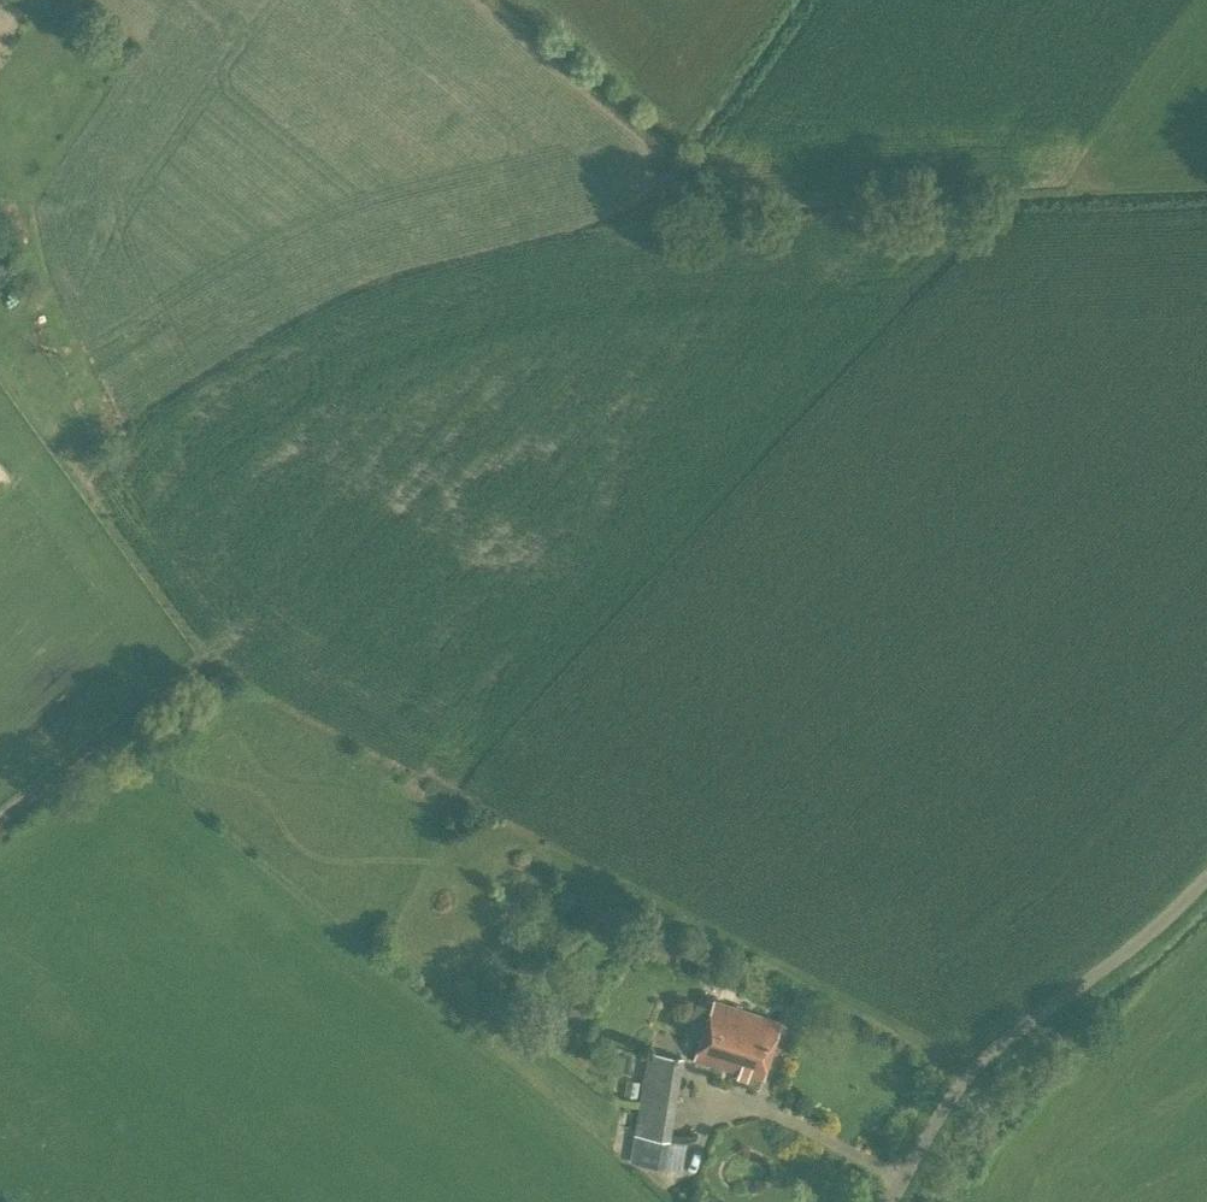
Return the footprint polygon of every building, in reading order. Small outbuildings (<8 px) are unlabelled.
[(698,997),(692,1014),(705,1019),(712,1002),(698,997)] [(695,1058),(762,1077),(780,1021),(714,1002),(695,1058)] [(684,1057),(649,1050),(631,1161),(666,1167),(684,1057)]
